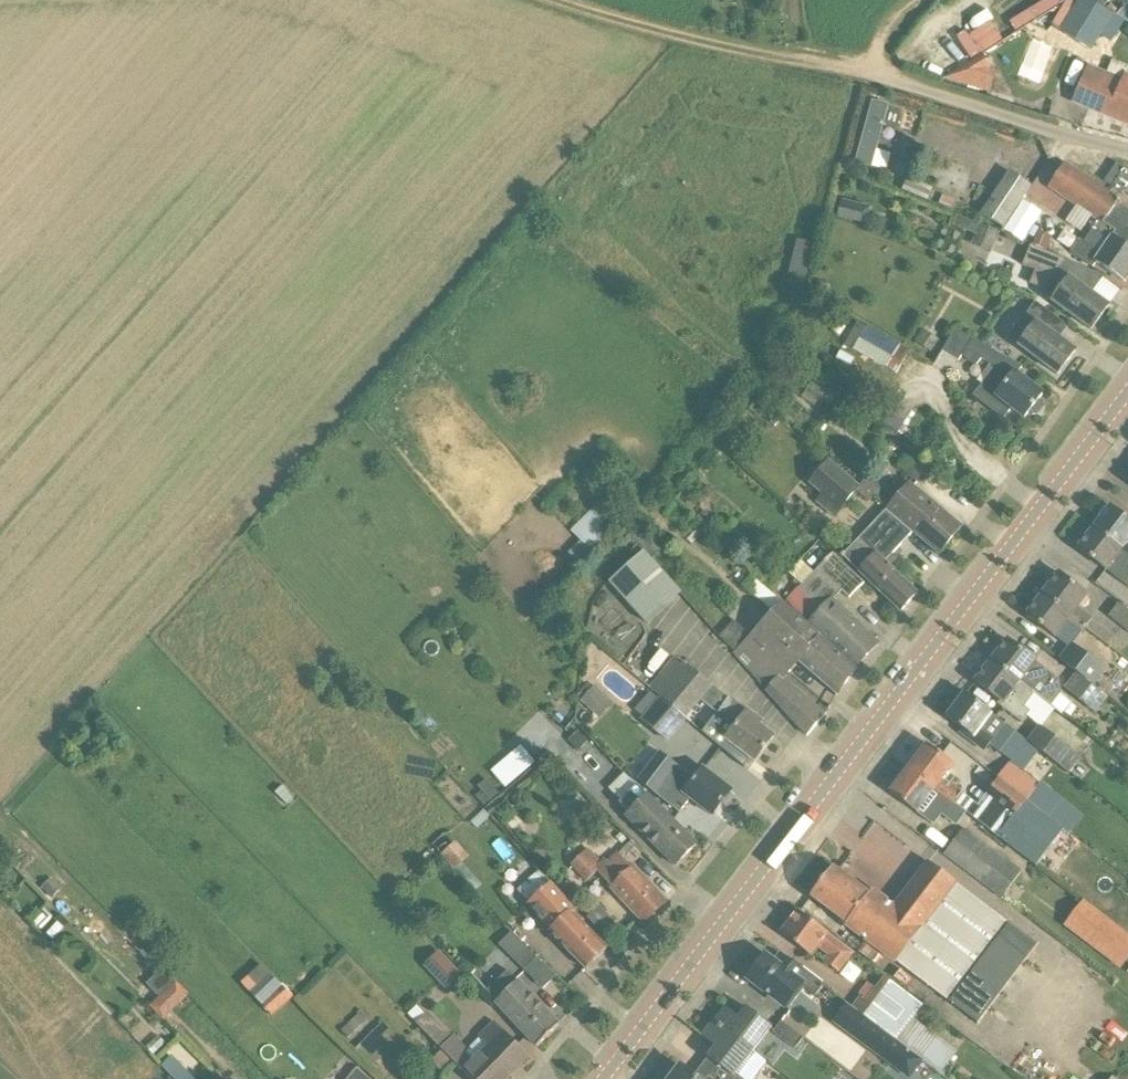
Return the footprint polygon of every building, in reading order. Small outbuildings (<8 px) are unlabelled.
[(1091,0),(1080,0),(1061,31),(1092,50),(1100,36),(1114,14),(1091,0)] [(1114,14),(1100,36),(1112,43),(1126,21),(1114,14)] [(991,66),(985,56),(945,80),(988,93),(994,73),(984,70),(991,66)] [(1123,83),(1088,69),(1074,103),(1127,126),(1127,77),(1126,76),(1123,83)] [(872,101),(855,164),(871,168),(889,106),(872,101)] [(1120,200),(1066,164),(1050,187),(1060,194),(1061,194),(1100,222),(1092,232),(1110,244),(1115,236),(1127,245),(1127,208),(1119,202),(1120,200)] [(1119,166),(1107,183),(1124,194),(1124,193),(1127,195),(1127,172),(1119,166)] [(1005,228),(1033,186),(1011,171),(983,214),(1005,228)] [(863,205),(842,200),(838,217),(858,223),(863,205)] [(1000,232),(980,224),(971,245),(991,253),(1000,232)] [(1083,237),(1071,254),(1093,269),(1097,262),(1125,282),(1127,278),(1127,245),(1115,236),(1110,244),(1092,232),(1087,240),(1083,237)] [(1098,274),(1033,248),(1025,267),(1053,278),(1045,290),(1046,297),(1092,330),(1109,307),(1087,290),(1098,274)] [(1028,335),(1019,346),(1058,376),(1076,352),(1054,335),(1063,323),(1036,302),(1018,327),(1028,335)] [(860,339),(892,357),(885,368),(896,374),(910,351),(867,326),(866,327),(858,323),(845,345),(854,350),(860,339)] [(1029,413),(1032,416),(1037,415),(1043,408),(1042,403),(1039,400),(1043,395),(1017,374),(1022,367),(988,348),(955,330),(943,352),(959,362),(963,355),(977,366),(983,359),(995,369),(979,390),(1009,413),(1012,409),(1024,419),(1029,413)] [(927,332),(919,344),(932,352),(939,341),(927,332)] [(931,469),(910,452),(899,466),(919,483),(931,469)] [(836,516),(859,488),(827,461),(810,482),(823,494),(817,501),(836,516)] [(705,478),(697,471),(685,487),(693,493),(705,478)] [(883,487),(869,476),(861,486),(874,498),(883,487)] [(962,528),(910,485),(889,510),(940,553),(962,528)] [(601,527),(613,514),(599,501),(572,531),(593,550),(608,533),(601,527)] [(1112,506),(1095,527),(1127,552),(1127,519),(1112,506)] [(917,593),(885,563),(913,534),(887,511),(846,554),(845,553),(842,557),(844,558),(845,557),(901,611),(918,594),(917,593)] [(1095,527),(1079,548),(1127,586),(1127,552),(1095,527)] [(679,593),(645,551),(610,579),(644,621),(679,593)] [(877,643),(875,641),(852,620),(846,611),(845,611),(834,600),(843,590),(851,597),(865,582),(833,552),(789,600),(810,623),(857,666),(878,644),(877,643)] [(1044,594),(1087,628),(1108,645),(1114,638),(1092,621),(1092,620),(1078,609),(1088,595),(1060,573),(1044,594)] [(763,603),(773,611),(782,602),(772,593),(763,603)] [(608,594),(601,596),(598,603),(600,610),(607,613),(614,611),(617,604),(615,597),(608,594)] [(1081,635),(1087,628),(1044,594),(1027,615),(1055,637),(1066,624),(1081,635)] [(749,636),(794,673),(803,663),(838,694),(857,669),(782,602),(773,611),(749,636)] [(1120,603),(1109,616),(1127,631),(1127,610),(1120,603)] [(787,681),(794,673),(749,636),(735,654),(768,690),(767,691),(785,712),(808,736),(826,715),(787,681)] [(992,661),(1035,694),(1063,715),(1072,702),(1060,693),(1058,679),(1036,662),(1036,661),(1008,640),(992,661)] [(1078,674),(1092,685),(1105,669),(1073,645),(1061,661),(1078,674)] [(663,699),(685,718),(701,700),(713,685),(689,666),(686,670),(675,660),(651,688),(663,699)] [(1025,707),(1035,694),(992,661),(976,682),(1000,701),(998,704),(1022,723),(1031,712),(1025,707)] [(1107,697),(1092,685),(1078,674),(1066,689),(1095,712),(1107,697)] [(748,712),(729,698),(713,685),(701,700),(718,713),(708,726),(755,761),(774,737),(760,726),(762,722),(748,712)] [(581,700),(591,709),(605,695),(595,686),(581,700)] [(988,747),(999,755),(1015,733),(966,694),(948,718),(962,730),(960,732),(985,751),(988,747)] [(685,718),(663,699),(645,720),(668,739),(685,718)] [(1040,750),(1064,769),(1069,772),(1081,757),(1042,727),(1030,743),(1040,750)] [(578,732),(568,742),(579,752),(589,742),(578,732)] [(492,770),(508,789),(539,762),(523,743),(492,770)] [(909,769),(955,803),(962,793),(949,783),(947,785),(942,781),(955,765),(928,744),(909,769)] [(732,791),(703,769),(695,780),(686,774),(687,774),(668,758),(657,772),(684,794),(713,816),(732,791)] [(1040,786),(1010,764),(999,779),(1029,801),(1040,786)] [(962,809),(955,803),(909,769),(891,793),(932,825),(943,811),(954,819),(962,809)] [(999,779),(987,795),(999,803),(1016,816),(1017,817),(1028,802),(1029,801),(999,779)] [(675,867),(676,866),(697,845),(697,844),(696,845),(649,796),(649,795),(648,796),(638,785),(618,805),(629,815),(626,818),(626,819),(627,818),(675,865),(675,866),(675,867)] [(1080,816),(1062,801),(1049,818),(1068,833),(1080,816)] [(1064,831),(1028,802),(1017,817),(1001,838),(1037,866),(1064,831)] [(1017,817),(1016,816),(999,803),(983,824),(1001,838),(1017,817)] [(1022,872),(1008,862),(974,836),(965,830),(946,855),(1003,897),(1022,872)] [(666,904),(634,869),(648,856),(634,841),(620,854),(608,864),(604,860),(602,862),(589,848),(583,854),(572,865),(588,882),(598,872),(645,923),(666,904)] [(456,843),(442,855),(455,870),(469,858),(456,843)] [(977,1025),(1025,963),(1037,946),(1009,925),(956,884),(956,883),(930,863),(896,908),(872,890),(869,895),(847,923),(846,925),(896,963),(948,1003),(977,1025)] [(833,868),(830,872),(812,896),(847,923),(869,895),(833,868)] [(586,970),(595,961),(608,948),(574,913),(576,911),(541,872),(519,889),(554,930),(551,933),(586,970)] [(52,899),(61,890),(52,880),(51,879),(42,888),(43,889),(52,899)] [(1083,903),(1064,929),(1120,972),(1127,961),(1127,938),(1083,903)] [(614,923),(600,908),(589,919),(602,934),(614,923)] [(782,935),(811,956),(818,946),(831,956),(826,963),(838,972),(853,953),(799,912),(782,935)] [(545,991),(559,978),(539,960),(513,933),(500,946),(525,971),(545,991)] [(424,966),(448,990),(463,975),(440,951),(424,966)] [(781,954),(778,957),(775,962),(766,956),(759,965),(755,965),(752,970),(753,973),(748,979),(782,1005),(793,989),(796,989),(800,984),(816,996),(824,986),(781,954)] [(263,965),(249,978),(242,984),(250,994),(262,1006),(273,1017),(293,998),(282,986),(271,974),(263,965)] [(854,1008),(922,1059),(944,1075),(960,1055),(912,1019),(923,1005),(891,981),(874,1004),(863,996),(854,1008)] [(175,982),(159,997),(150,1007),(164,1021),(189,995),(175,982)] [(497,1003),(538,1047),(559,1026),(535,1001),(518,982),(497,1003)] [(922,1059),(854,1008),(849,1005),(836,1023),(908,1078),(922,1059)] [(725,1008),(714,1022),(753,1052),(772,1027),(747,1008),(739,1018),(725,1008)] [(341,1031),(349,1039),(370,1020),(363,1012),(341,1031)] [(530,1057),(499,1025),(483,1041),(490,1048),(473,1064),(465,1055),(467,1052),(428,1012),(416,1023),(471,1078),(509,1078),(530,1057)] [(796,1050),(804,1038),(782,1021),(773,1033),(796,1050)] [(714,1022),(703,1037),(716,1047),(708,1058),(734,1077),(737,1074),(740,1076),(738,1078),(754,1078),(767,1062),(753,1052),(714,1022)] [(173,1059),(163,1069),(172,1078),(192,1078),(173,1059)] [(681,1066),(671,1078),(697,1078),(681,1066)] [(358,1069),(349,1078),(370,1078),(358,1069)]
